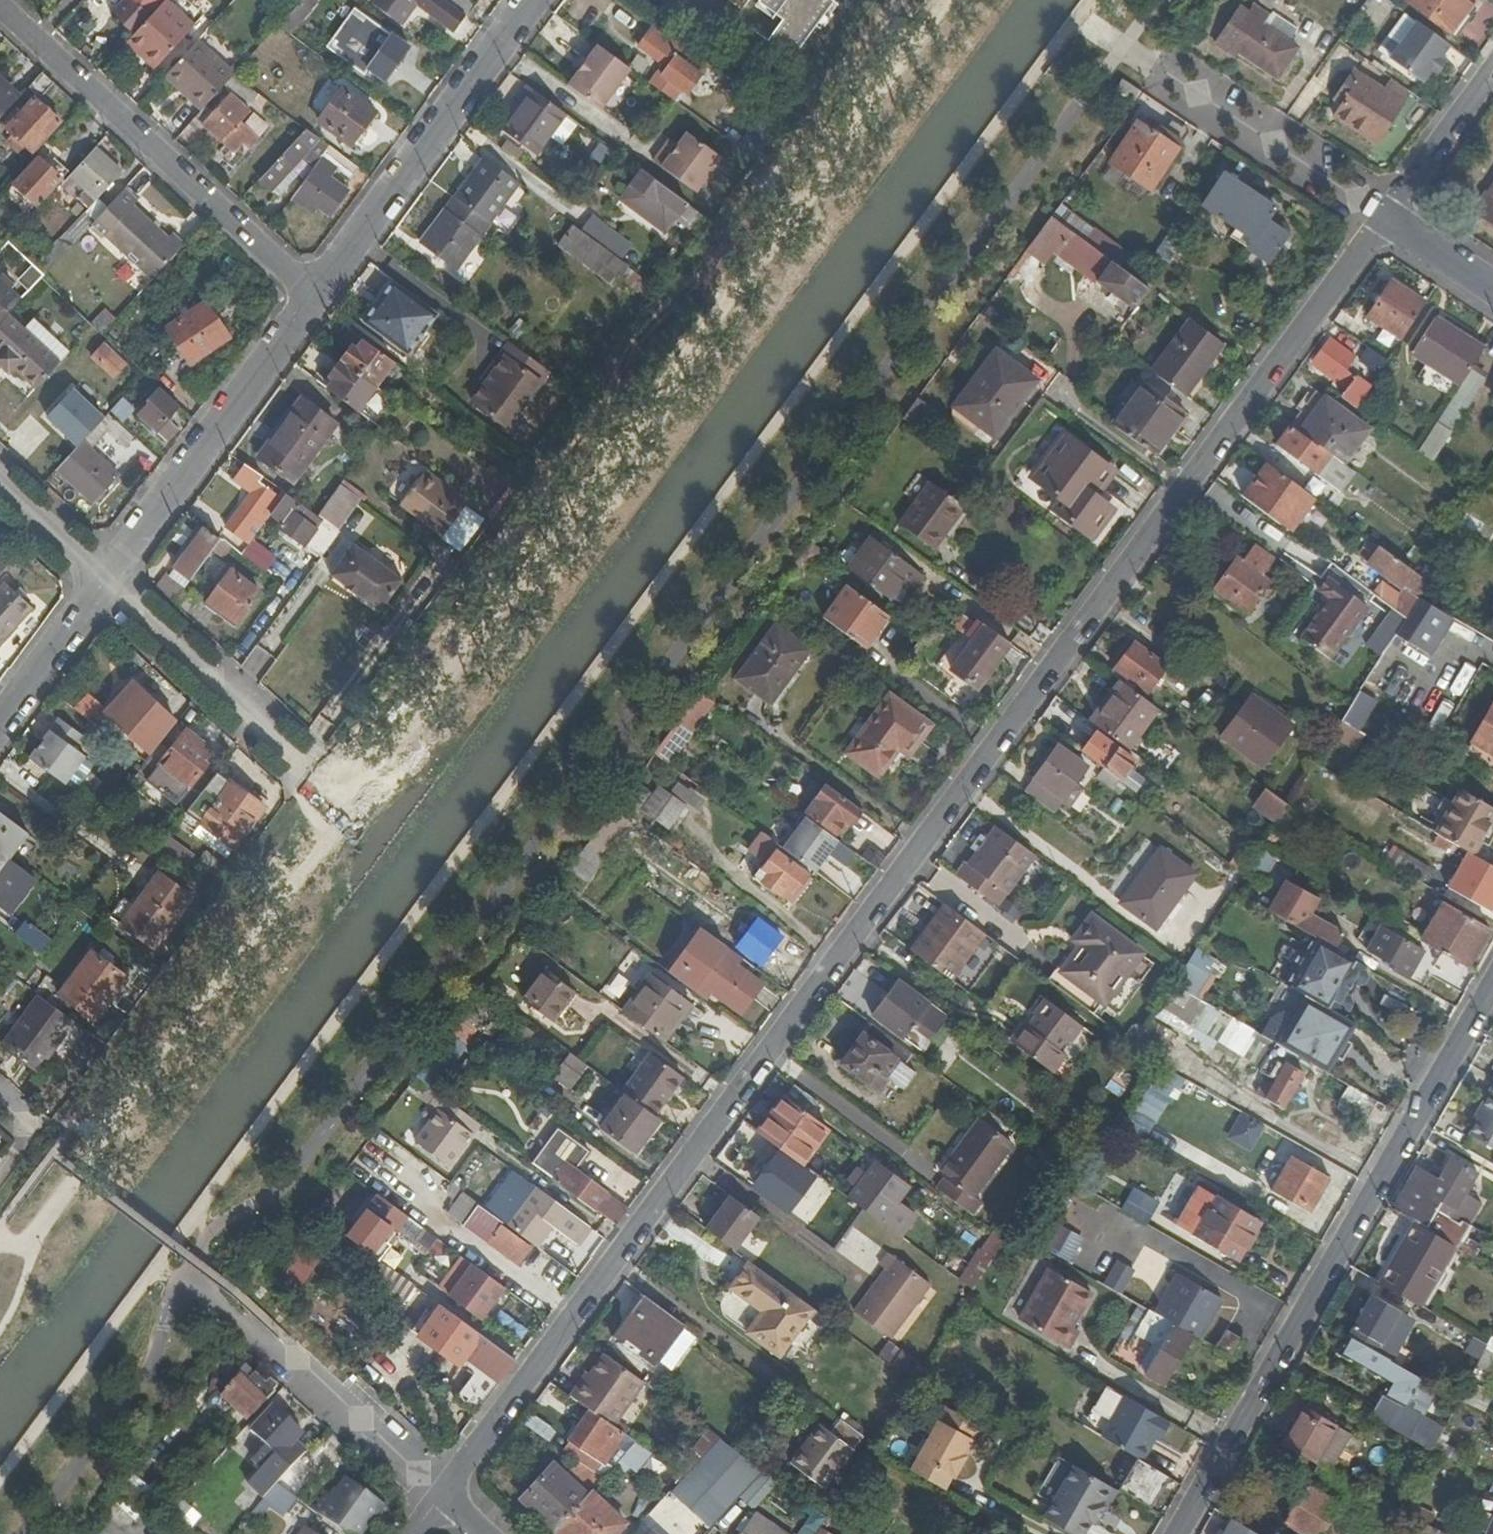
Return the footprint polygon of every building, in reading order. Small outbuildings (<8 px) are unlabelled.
[(112,11),(132,29),(160,0),(123,0),(112,11)] [(168,0),(166,0),(131,39),(146,53),(142,57),(155,70),(196,26),(168,0)] [(369,1),(402,25),(416,4),(454,32),(466,15),(447,1),(445,0),(369,0),(369,1)] [(447,1),(466,15),(469,17),(477,5),(470,0),(445,0),(447,1)] [(745,5),(738,15),(795,55),(835,0),(737,0),(745,5)] [(1408,0),(1452,33),(1476,0),(1408,0)] [(1300,45),(1291,39),(1265,21),(1271,12),(1255,2),(1236,30),(1245,36),(1237,48),(1279,76),(1300,45)] [(347,59),(354,63),(357,59),(370,68),(387,80),(411,47),(358,10),(344,30),(356,39),(347,51),(350,54),(347,59)] [(1265,21),(1291,39),(1297,29),(1271,12),(1265,21)] [(1425,81),(1451,44),(1419,21),(1392,58),(1425,81)] [(714,68),(657,25),(640,48),(663,64),(649,83),(675,101),(681,91),(692,99),(707,77),(714,68)] [(146,53),(131,39),(124,46),(152,73),(155,70),(142,57),(146,53)] [(235,75),(198,41),(169,73),(190,94),(187,97),(202,110),(227,84),(234,77),(235,75)] [(611,55),(599,45),(569,87),(584,97),(602,111),(631,70),(613,56),(611,55)] [(357,59),(354,63),(352,65),(365,74),(370,68),(357,59)] [(1405,102),(1384,87),(1357,69),(1338,96),(1345,101),(1337,114),(1379,141),(1405,102)] [(54,84),(42,73),(27,88),(34,94),(42,97),(54,84)] [(190,94),(169,73),(165,77),(187,97),(190,94)] [(259,95),(234,77),(227,84),(253,104),(259,95)] [(1405,102),(1412,92),(1392,77),(1384,87),(1405,102)] [(16,100),(0,85),(0,118),(16,100)] [(565,115),(527,87),(517,101),(523,106),(503,132),(535,156),(565,115)] [(352,147),(376,115),(343,91),(319,123),(352,147)] [(231,94),(202,124),(204,127),(229,150),(224,156),(230,161),(236,156),(234,153),(243,144),(249,150),(259,139),(242,122),(251,112),(231,94)] [(33,99),(20,113),(13,121),(9,118),(2,125),(12,135),(5,142),(17,153),(24,145),(32,153),(59,122),(33,99)] [(13,121),(20,113),(16,110),(9,118),(13,121)] [(195,118),(178,135),(188,144),(204,127),(202,124),(195,118)] [(1152,191),(1179,149),(1139,122),(1112,166),(1152,191)] [(359,168),(306,130),(261,179),(271,189),(275,184),(278,186),(292,171),(304,157),(316,166),(298,192),(317,206),(330,216),(349,190),(330,176),(335,168),(350,179),(359,168)] [(668,151),(658,165),(695,192),(721,158),(687,133),(672,153),(668,151)] [(507,143),(502,150),(519,161),(523,156),(507,143)] [(96,200),(97,198),(121,173),(94,148),(69,174),(85,189),(96,200)] [(61,179),(38,158),(13,185),(36,206),(61,179)] [(520,185),(485,159),(456,198),(491,223),(520,185)] [(275,184),(271,189),(279,196),(298,176),(292,171),(278,186),(275,184)] [(712,223),(643,172),(621,201),(663,231),(673,217),(677,220),(701,238),(712,223)] [(1225,173),(1206,200),(1242,224),(1246,217),(1263,228),(1268,220),(1277,208),(1268,201),(1262,198),(1225,173)] [(69,174),(59,186),(75,200),(77,198),(85,189),(69,174)] [(1486,190),(1484,188),(1472,208),(1492,222),(1492,179),(1486,190)] [(77,198),(88,208),(96,200),(85,189),(77,198)] [(104,236),(151,281),(184,245),(172,234),(169,238),(133,203),(137,200),(124,189),(107,208),(93,223),(92,224),(104,236)] [(251,190),(244,197),(255,208),(263,200),(251,190)] [(311,213),(317,206),(298,192),(293,198),(311,213)] [(83,213),(93,223),(107,208),(97,198),(96,200),(88,208),(83,213)] [(457,269),(490,225),(455,200),(423,244),(457,269)] [(1263,228),(1246,217),(1242,224),(1206,200),(1202,205),(1237,228),(1232,235),(1249,248),(1263,228)] [(76,241),(92,224),(93,223),(83,213),(66,231),(76,241)] [(580,229),(621,260),(631,248),(589,217),(580,229)] [(1138,281),(1051,217),(1029,248),(1048,262),(1056,250),(1134,309),(1150,289),(1138,281)] [(1268,220),(1263,228),(1249,248),(1266,261),(1285,233),(1268,220)] [(616,284),(622,276),(629,265),(621,260),(580,229),(575,225),(561,243),(616,284)] [(645,294),(653,283),(629,265),(622,276),(645,294)] [(8,316),(21,301),(9,289),(13,286),(1,275),(0,276),(0,324),(8,316)] [(392,280),(379,298),(383,301),(396,282),(392,280)] [(1402,338),(1426,303),(1393,280),(1369,316),(1402,338)] [(383,301),(379,298),(362,321),(412,355),(441,314),(396,282),(383,301)] [(159,317),(167,330),(202,306),(194,293),(159,317)] [(202,306),(167,330),(191,363),(229,337),(205,303),(202,306)] [(59,363),(8,316),(0,324),(0,365),(9,374),(14,368),(35,388),(59,363)] [(1411,356),(1460,387),(1472,369),(1485,349),(1437,317),(1411,356)] [(1224,343),(1191,319),(1153,371),(1186,395),(1224,343)] [(126,367),(90,333),(79,344),(115,378),(126,367)] [(1336,379),(1329,387),(1356,407),(1357,408),(1371,387),(1357,377),(1358,375),(1359,371),(1359,368),(1358,364),(1358,361),(1356,358),(1354,355),(1331,338),(1313,361),(1336,379)] [(343,363),(377,387),(390,371),(394,374),(396,370),(392,367),(395,364),(365,342),(359,350),(355,347),(343,363)] [(1388,360),(1368,347),(1360,360),(1380,374),(1388,360)] [(1020,376),(1022,373),(995,352),(952,408),(993,440),(1034,386),(1020,376)] [(503,354),(490,371),(495,374),(485,389),(475,404),(509,428),(543,382),(503,354)] [(364,404),(377,387),(343,363),(331,378),(335,382),(329,390),(362,415),(368,408),(364,404)] [(1453,398),(1437,422),(1451,432),(1486,378),(1472,369),(1460,387),(1453,398)] [(495,374),(490,371),(480,385),(485,389),(495,374)] [(1146,382),(1115,424),(1156,453),(1187,411),(1146,382)] [(1318,389),(1292,425),(1331,453),(1344,463),(1370,429),(1318,389)] [(930,407),(917,397),(903,417),(916,427),(930,407)] [(134,409),(122,398),(117,403),(110,410),(109,412),(120,423),(134,409)] [(294,484),(337,426),(303,401),(260,458),(294,484)] [(178,428),(150,403),(139,415),(167,440),(178,428)] [(124,448),(135,436),(120,423),(109,412),(81,442),(89,448),(106,431),(124,448)] [(1417,452),(1432,461),(1451,432),(1437,422),(1417,452)] [(1344,463),(1331,453),(1330,454),(1291,426),(1279,444),(1296,456),(1301,460),(1342,490),(1355,471),(1344,463)] [(1110,509),(1098,500),(1087,492),(1093,484),(1099,488),(1111,472),(1063,437),(1032,478),(1048,489),(1051,485),(1061,493),(1051,506),(1091,535),(1110,509)] [(89,448),(81,442),(56,469),(92,503),(118,476),(89,448)] [(1267,462),(1242,495),(1294,533),(1319,500),(1267,462)] [(424,472),(402,503),(445,535),(468,504),(424,472)] [(935,548),(966,506),(931,480),(900,523),(935,548)] [(272,516),(284,500),(260,483),(242,508),(253,516),(241,532),(254,541),(272,516)] [(1019,504),(1007,495),(999,506),(1011,515),(1019,504)] [(341,534),(322,520),(316,529),(304,520),(309,513),(286,496),(284,500),(272,516),(283,524),(280,528),(323,558),(341,534)] [(206,510),(197,523),(206,529),(222,540),(243,556),(248,549),(228,535),(230,533),(225,530),(228,526),(206,510)] [(1445,536),(1455,544),(1463,530),(1453,524),(1445,536)] [(177,570),(191,581),(222,540),(206,529),(176,569),(177,570)] [(913,587),(924,574),(871,536),(848,567),(890,598),(904,581),(913,587)] [(1436,550),(1447,557),(1455,544),(1445,536),(1436,550)] [(1408,618),(1421,597),(1431,582),(1371,537),(1358,554),(1408,591),(1401,598),(1382,585),(1376,594),(1377,594),(1408,618)] [(802,553),(813,561),(821,549),(811,541),(802,553)] [(354,542),(331,573),(381,610),(404,579),(354,542)] [(1274,559),(1255,545),(1244,561),(1237,557),(1217,587),(1249,611),(1271,581),(1263,575),(1274,559)] [(1330,657),(1377,594),(1376,594),(1337,565),(1318,591),(1329,598),(1302,636),(1330,657)] [(172,577),(186,587),(191,581),(177,570),(172,577)] [(239,624),(261,592),(232,571),(209,602),(239,624)] [(157,588),(174,603),(186,587),(172,577),(168,575),(157,588)] [(32,606),(6,582),(0,588),(0,642),(32,606)] [(890,617),(848,587),(824,618),(866,649),(890,617)] [(1398,634),(1430,656),(1454,616),(1421,597),(1408,618),(1398,634)] [(978,620),(973,626),(975,626),(969,634),(974,638),(967,649),(963,655),(958,661),(952,669),(978,689),(1011,644),(978,620)] [(1376,640),(1388,649),(1398,634),(1387,626),(1376,640)] [(787,675),(806,649),(778,627),(739,679),(769,703),(790,676),(787,675)] [(1134,688),(1138,684),(1149,692),(1168,666),(1135,641),(1112,671),(1134,688)] [(956,649),(963,655),(967,649),(960,643),(956,649)] [(951,656),(958,661),(963,655),(956,649),(951,656)] [(1097,726),(1129,750),(1159,709),(1124,682),(1103,710),(1107,713),(1097,726)] [(127,730),(137,740),(163,711),(135,684),(109,714),(126,731),(127,730)] [(1332,693),(1351,708),(1354,704),(1356,700),(1351,696),(1350,691),(1339,684),(1332,693)] [(1351,708),(1343,720),(1362,730),(1380,702),(1362,689),(1356,700),(1354,704),(1351,708)] [(712,700),(699,691),(679,718),(692,727),(712,700)] [(1261,766),(1292,723),(1266,704),(1250,692),(1219,735),(1261,766)] [(909,754),(930,726),(891,697),(851,752),(879,774),(900,746),(909,754)] [(90,698),(77,712),(91,722),(103,708),(90,698)] [(1266,704),(1292,723),(1296,718),(1270,699),(1266,704)] [(1472,741),(1492,753),(1492,706),(1472,741)] [(1103,710),(1093,723),(1097,726),(1107,713),(1103,710)] [(153,755),(177,724),(163,711),(137,740),(153,755)] [(61,718),(31,759),(66,785),(86,756),(77,750),(86,737),(61,718)] [(1338,728),(1334,734),(1360,748),(1368,734),(1362,730),(1343,720),(1338,728)] [(146,762),(143,767),(154,775),(147,782),(176,805),(189,789),(190,789),(208,767),(203,763),(212,752),(211,751),(213,749),(202,740),(200,742),(177,724),(153,755),(146,762)] [(1098,732),(1084,751),(1105,767),(1121,778),(1123,780),(1136,762),(1098,732)] [(1060,745),(1026,791),(1055,812),(1063,801),(1069,806),(1082,790),(1075,785),(1088,766),(1060,745)] [(698,784),(655,752),(621,797),(664,828),(680,807),(697,785),(698,784)] [(1114,787),(1121,778),(1105,767),(1099,775),(1114,787)] [(218,773),(179,821),(194,832),(200,823),(234,848),(264,808),(218,773)] [(697,785),(680,807),(691,815),(707,792),(697,785)] [(862,810),(828,785),(808,811),(837,833),(847,820),(852,824),(862,810)] [(1436,831),(1439,833),(1452,840),(1470,851),(1475,854),(1492,822),(1492,807),(1461,788),(1436,831)] [(1255,806),(1278,823),(1289,805),(1267,789),(1266,790),(1256,805),(1255,806)] [(625,815),(614,807),(587,843),(599,852),(625,815)] [(10,858),(28,833),(0,812),(0,851),(10,858)] [(826,877),(849,847),(808,817),(786,848),(826,877)] [(842,837),(852,824),(847,820),(837,833),(842,837)] [(958,875),(999,906),(1036,855),(998,827),(989,840),(991,842),(983,854),(980,851),(970,866),(967,864),(958,875)] [(776,851),(781,845),(762,831),(748,850),(766,865),(763,868),(761,867),(753,878),(760,885),(763,882),(779,896),(782,892),(788,885),(791,888),(796,891),(808,875),(776,851)] [(1452,840),(1439,833),(1434,841),(1447,849),(1452,840)] [(164,840),(156,850),(177,865),(184,855),(164,840)] [(599,852),(587,843),(569,868),(586,881),(604,856),(599,852)] [(1199,872),(1164,846),(1125,900),(1159,925),(1199,872)] [(1393,846),(1385,861),(1423,882),(1431,867),(1393,846)] [(10,858),(0,851),(0,872),(7,861),(10,858)] [(1492,905),(1492,865),(1475,854),(1470,851),(1450,885),(1491,910),(1492,905)] [(7,861),(0,872),(0,906),(9,913),(32,879),(7,861)] [(154,948),(192,897),(160,873),(133,911),(123,904),(113,917),(154,948)] [(786,895),(791,888),(788,885),(782,892),(786,895)] [(1287,894),(1276,913),(1297,926),(1308,932),(1337,948),(1345,933),(1318,918),(1321,913),(1287,894)] [(947,905),(938,898),(925,915),(934,922),(947,905)] [(1444,902),(1422,940),(1467,967),(1490,929),(1444,902)] [(929,934),(915,953),(965,990),(987,959),(985,958),(996,941),(947,905),(934,922),(939,926),(932,935),(929,934)] [(1375,913),(1362,906),(1348,929),(1360,936),(1375,913)] [(761,965),(782,935),(759,917),(737,946),(761,965)] [(1142,953),(1095,918),(1078,942),(1086,948),(1067,974),(1106,1002),(1142,953)] [(926,931),(929,934),(932,935),(939,926),(934,922),(926,931)] [(1383,926),(1369,950),(1395,965),(1392,970),(1408,979),(1424,950),(1383,926)] [(751,976),(757,968),(702,927),(668,971),(704,998),(710,990),(742,1013),(762,985),(751,976)] [(1288,967),(1280,981),(1308,996),(1335,1012),(1337,1008),(1338,1009),(1345,1007),(1349,1001),(1347,993),(1341,990),(1347,978),(1353,982),(1360,979),(1364,973),(1362,967),(1360,966),(1362,963),(1353,958),(1337,948),(1308,932),(1300,946),(1298,947),(1297,947),(1296,948),(1295,949),(1294,950),(1293,951),(1292,952),(1291,953),(1290,955),(1289,957),(1289,958),(1289,959),(1288,960),(1288,962),(1288,963),(1288,964),(1288,965),(1288,966),(1288,967)] [(104,1007),(127,976),(93,950),(60,996),(99,1024),(109,1011),(104,1007)] [(553,1020),(565,1003),(575,991),(546,969),(524,999),(553,1020)] [(35,991),(48,1000),(60,985),(46,976),(35,991)] [(650,976),(623,1012),(664,1042),(691,1006),(650,976)] [(943,1011),(901,979),(874,1015),(905,1038),(913,1027),(914,1027),(916,1025),(925,1032),(927,1034),(943,1011)] [(575,991),(565,1003),(570,1007),(579,994),(575,991)] [(40,1073),(77,1022),(39,996),(3,1046),(40,1073)] [(1272,1020),(1263,1036),(1274,1042),(1286,1049),(1329,1074),(1358,1024),(1335,1012),(1308,996),(1297,1014),(1288,1012),(1279,1015),(1272,1020)] [(1077,1061),(1095,1035),(1060,1010),(1049,1025),(1051,1026),(1044,1037),(1040,1034),(1026,1052),(1067,1082),(1081,1064),(1077,1061)] [(906,1063),(913,1052),(873,1023),(848,1057),(843,1058),(845,1067),(849,1066),(872,1084),(882,1072),(886,1075),(899,1058),(906,1063)] [(913,1027),(905,1038),(916,1046),(925,1032),(916,1025),(914,1027),(913,1027)] [(467,1045),(449,1032),(417,1075),(434,1088),(467,1045)] [(1286,1049),(1274,1042),(1268,1054),(1279,1061),(1286,1049)] [(651,1055),(624,1092),(626,1093),(627,1094),(656,1115),(683,1077),(651,1055)] [(917,1071),(906,1063),(899,1058),(886,1075),(882,1072),(872,1084),(879,1089),(889,1077),(904,1088),(917,1071)] [(1283,1108),(1302,1072),(1284,1062),(1265,1099),(1283,1108)] [(1111,1083),(1107,1088),(1124,1099),(1137,1077),(1122,1067),(1112,1081),(1111,1083)] [(434,1088),(417,1075),(409,1086),(430,1103),(439,1092),(434,1088)] [(818,1101),(795,1084),(787,1095),(810,1112),(818,1101)] [(1378,1102),(1348,1084),(1338,1102),(1368,1120),(1378,1102)] [(1482,1106),(1486,1109),(1475,1128),(1492,1139),(1492,1088),(1482,1106)] [(481,1123),(439,1092),(430,1103),(440,1110),(417,1139),(451,1165),(481,1123)] [(656,1115),(627,1094),(602,1128),(637,1153),(662,1120),(656,1115)] [(829,1127),(787,1096),(760,1131),(802,1163),(829,1127)] [(548,1105),(544,1101),(540,1106),(544,1110),(548,1105)] [(641,1157),(666,1123),(662,1120),(637,1153),(641,1157)] [(939,1189),(973,1213),(982,1201),(976,1197),(1015,1144),(981,1120),(942,1174),(947,1178),(939,1189)] [(533,1162),(616,1223),(627,1207),(606,1191),(577,1169),(589,1152),(558,1129),(533,1162)] [(1486,1159),(1460,1144),(1445,1170),(1471,1184),(1486,1159)] [(789,1210),(813,1177),(779,1153),(756,1185),(789,1210)] [(1330,1177),(1292,1154),(1272,1190),(1310,1212),(1330,1177)] [(865,1209),(894,1230),(903,1217),(892,1210),(908,1187),(876,1163),(850,1198),(865,1209)] [(1419,1165),(1410,1181),(1440,1198),(1435,1207),(1461,1223),(1463,1219),(1470,1223),(1480,1205),(1464,1196),(1471,1184),(1445,1170),(1441,1178),(1419,1165)] [(1455,1245),(1460,1248),(1473,1225),(1470,1223),(1463,1219),(1461,1223),(1435,1207),(1440,1198),(1410,1181),(1394,1209),(1416,1222),(1455,1245)] [(582,1238),(591,1226),(533,1183),(504,1221),(505,1222),(539,1247),(559,1221),(582,1238)] [(1217,1193),(1215,1195),(1198,1186),(1176,1224),(1238,1261),(1261,1221),(1217,1193)] [(732,1195),(707,1228),(736,1249),(761,1215),(732,1195)] [(407,1214),(383,1196),(371,1212),(367,1210),(348,1236),(372,1253),(391,1228),(395,1231),(407,1214)] [(349,1225),(322,1205),(316,1212),(343,1232),(349,1225)] [(1381,1283),(1421,1305),(1455,1245),(1416,1222),(1381,1283)] [(996,1258),(1008,1239),(996,1230),(984,1250),(996,1258)] [(963,1281),(975,1290),(996,1258),(984,1250),(963,1281)] [(890,1339),(931,1282),(889,1251),(880,1263),(887,1268),(855,1312),(890,1339)] [(402,1275),(378,1258),(366,1275),(390,1292),(402,1275)] [(815,1307),(750,1260),(732,1285),(753,1300),(764,1309),(748,1330),(781,1353),(815,1307)] [(1215,1343),(1239,1302),(1172,1263),(1147,1304),(1215,1343)] [(1094,1295),(1050,1270),(1021,1321),(1066,1346),(1094,1295)] [(1373,1294),(1349,1336),(1382,1355),(1386,1347),(1382,1344),(1398,1317),(1402,1319),(1406,1313),(1373,1294)] [(686,1324),(650,1298),(617,1342),(653,1368),(661,1358),(674,1367),(695,1337),(683,1328),(686,1324)] [(477,1414),(517,1360),(442,1304),(433,1316),(422,1307),(419,1312),(430,1321),(420,1334),(474,1373),(456,1398),(477,1414)] [(1175,1324),(1149,1309),(1127,1353),(1150,1366),(1175,1324)] [(1386,1347),(1382,1355),(1395,1363),(1417,1320),(1406,1313),(1402,1319),(1398,1317),(1382,1344),(1386,1347)] [(1175,1324),(1150,1366),(1145,1373),(1164,1385),(1194,1335),(1175,1324)] [(1217,1348),(1233,1357),(1243,1339),(1227,1330),(1217,1348)] [(1443,1433),(1444,1430),(1435,1425),(1424,1419),(1441,1389),(1395,1363),(1382,1355),(1349,1336),(1339,1354),(1387,1381),(1379,1394),(1369,1413),(1434,1450),(1443,1433)] [(1487,1348),(1489,1345),(1473,1337),(1466,1350),(1482,1358),(1487,1348)] [(1485,1411),(1492,1394),(1492,1390),(1483,1386),(1492,1366),(1492,1352),(1487,1348),(1482,1358),(1460,1399),(1485,1411)] [(592,1408),(613,1424),(646,1381),(608,1354),(592,1376),(584,1386),(579,1382),(571,1394),(592,1408)] [(270,1379),(264,1384),(248,1367),(228,1389),(229,1390),(213,1405),(226,1418),(234,1410),(247,1422),(253,1415),(274,1393),(272,1392),(277,1386),(270,1379)] [(587,1372),(579,1382),(584,1386),(592,1376),(587,1372)] [(1161,1440),(1172,1421),(1127,1396),(1119,1408),(1103,1435),(1139,1457),(1143,1460),(1157,1437),(1161,1440)] [(304,1433),(274,1405),(250,1431),(258,1439),(251,1446),(263,1459),(271,1451),(280,1459),(304,1433)] [(967,1451),(982,1424),(948,1405),(920,1456),(956,1477),(969,1453),(967,1451)] [(1319,1464),(1331,1471),(1354,1433),(1306,1407),(1284,1444),(1316,1462),(1319,1464)] [(625,1454),(638,1440),(613,1424),(592,1408),(563,1449),(597,1472),(618,1444),(616,1443),(619,1439),(625,1443),(620,1450),(625,1454)] [(865,1435),(841,1417),(831,1430),(822,1423),(812,1437),(816,1440),(808,1450),(804,1448),(794,1461),(827,1487),(865,1435)] [(985,1426),(982,1424),(967,1451),(969,1453),(985,1426)] [(1453,1459),(1455,1460),(1460,1450),(1445,1443),(1448,1436),(1443,1433),(1434,1450),(1453,1459)] [(687,1474),(766,1468),(736,1447),(721,1436),(687,1474)] [(816,1440),(812,1437),(804,1448),(808,1450),(816,1440)] [(1423,1470),(1433,1453),(1423,1447),(1413,1465),(1423,1470)] [(1151,1507),(1169,1475),(1143,1460),(1139,1457),(1120,1490),(1151,1507)] [(557,1528),(589,1493),(554,1461),(522,1496),(557,1528)] [(1113,1486),(1075,1464),(1046,1516),(1077,1533),(1086,1533),(1093,1521),(1104,1502),(1113,1486)] [(1352,1484),(1331,1471),(1319,1464),(1285,1521),(1298,1528),(1307,1533),(1308,1533),(1322,1533),(1352,1484)] [(711,1526),(766,1468),(687,1474),(673,1490),(707,1522),(711,1526)] [(756,1504),(777,1482),(766,1471),(745,1493),(756,1504)] [(346,1533),(362,1533),(383,1503),(343,1475),(329,1495),(322,1490),(310,1507),(346,1533)] [(278,1484),(263,1500),(285,1517),(299,1499),(278,1484)] [(592,1490),(589,1493),(557,1528),(556,1528),(563,1533),(616,1533),(626,1523),(592,1490)] [(1107,1504),(1104,1502),(1093,1521),(1097,1523),(1107,1504)] [(755,1512),(740,1533),(788,1533),(755,1512)] [(711,1526),(707,1522),(696,1533),(704,1533),(711,1526)] [(821,1525),(815,1533),(833,1533),(821,1525)]
